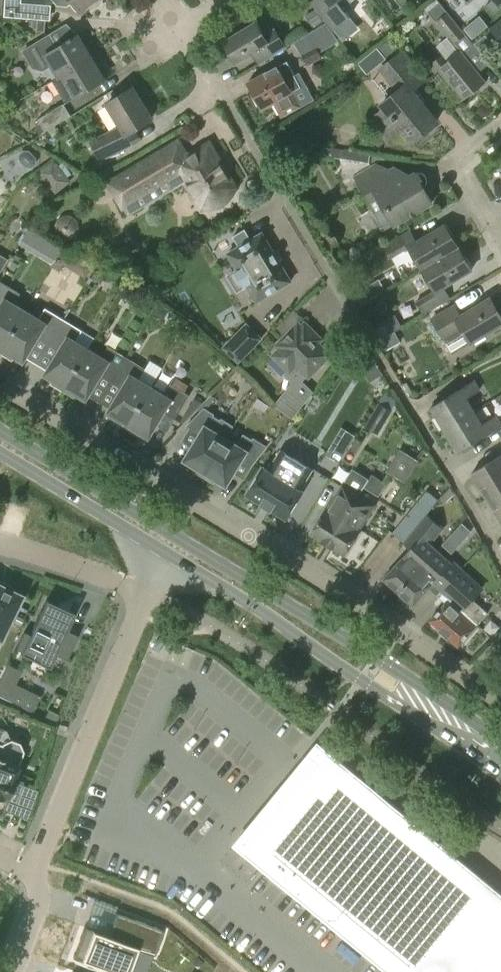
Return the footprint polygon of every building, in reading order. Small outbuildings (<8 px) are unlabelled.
[(5,17),(38,19),(37,31),(45,32),(46,20),(50,20),(51,5),(47,5),(48,0),(6,0),(5,17)] [(98,0),(55,0),(58,3),(68,4),(72,1),(82,13),(98,0)] [(310,2),(333,30),(349,17),(344,11),(351,5),(348,2),(351,0),(313,0),(310,2)] [(500,7),(500,5),(500,3),(500,2),(500,0),(491,0),(485,5),(492,14),(500,7)] [(436,21),(460,51),(449,60),(444,53),(428,66),(435,74),(440,70),(464,100),(486,82),(464,56),(474,48),(446,13),(438,4),(429,12),(436,21)] [(322,19),(316,10),(306,16),(312,25),(322,19)] [(472,37),(487,24),(479,14),(463,27),(472,37)] [(286,47),(274,29),(265,35),(257,22),(224,42),(237,63),(257,51),(264,61),(286,47)] [(58,77),(61,75),(91,57),(77,34),(44,54),(58,77)] [(322,58),(316,46),(301,53),(308,65),(322,58)] [(412,142),(436,121),(411,90),(422,82),(400,54),(381,69),(398,90),(381,104),(385,108),(371,119),(389,140),(402,129),(412,142)] [(104,79),(91,57),(61,75),(75,97),(104,79)] [(249,83),(263,110),(273,105),(281,120),(314,102),(300,76),(297,78),(288,62),(249,83)] [(133,87),(107,103),(120,126),(89,141),(93,149),(100,162),(127,149),(121,136),(125,134),(152,118),(133,87)] [(71,116),(63,104),(38,120),(45,131),(71,116)] [(235,188),(225,169),(209,143),(187,156),(178,142),(109,183),(127,213),(144,202),(138,205),(133,197),(166,178),(170,184),(173,185),(184,178),(190,189),(189,192),(193,199),(197,200),(200,205),(201,204),(204,205),(207,205),(210,206),(214,205),(217,205),(220,204),(222,203),(225,201),(227,200),(229,197),(230,196),(231,195),(233,192),(234,190),(234,188),(235,188)] [(18,153),(18,159),(25,166),(31,166),(35,163),(35,156),(28,149),(23,149),(18,153)] [(344,151),(343,159),(369,163),(370,154),(344,151)] [(38,172),(56,194),(72,181),(54,159),(38,172)] [(375,163),(354,176),(370,202),(378,197),(395,225),(433,203),(416,173),(412,175),(394,166),(390,169),(375,163)] [(410,248),(423,269),(459,247),(446,225),(417,242),(410,230),(384,245),(392,259),(410,248)] [(41,234),(30,228),(22,241),(34,248),(41,234)] [(228,254),(237,269),(231,273),(241,290),(248,286),(257,302),(291,281),(262,233),(251,240),(245,230),(233,237),(240,247),(228,254)] [(473,270),(459,247),(423,269),(436,290),(417,302),(425,315),(451,300),(444,287),(473,270)] [(105,273),(96,267),(91,276),(97,280),(102,279),(105,273)] [(1,353),(27,310),(14,302),(20,292),(1,281),(0,283),(0,352),(1,353)] [(372,299),(366,289),(356,295),(362,305),(372,299)] [(460,317),(454,307),(433,319),(445,340),(453,353),(470,343),(500,325),(500,316),(491,299),(460,317)] [(155,311),(158,314),(162,313),(166,307),(160,303),(155,311)] [(39,318),(27,310),(1,353),(13,360),(15,357),(24,362),(39,337),(50,343),(64,319),(46,307),(39,318)] [(377,336),(399,324),(393,314),(371,326),(377,336)] [(83,330),(64,319),(50,343),(60,349),(44,375),(54,380),(52,384),(63,391),(89,348),(77,340),(83,330)] [(309,377),(329,353),(318,343),(322,339),(305,323),(302,326),(298,323),(276,345),(280,348),(273,355),(289,371),(285,375),(294,383),(276,406),(294,419),(313,392),(301,381),(307,375),(309,377)] [(246,325),(224,349),(239,363),(261,339),(246,325)] [(401,343),(395,333),(378,343),(383,353),(401,343)] [(102,356),(89,348),(63,391),(75,398),(77,395),(87,400),(102,375),(112,381),(127,357),(108,345),(102,356)] [(373,357),(368,349),(355,357),(360,365),(373,357)] [(146,368),(127,357),(112,381),(123,387),(107,413),(116,418),(114,422),(126,429),(152,386),(139,378),(146,368)] [(431,407),(445,429),(474,411),(467,399),(480,391),(474,381),(431,407)] [(165,394),(152,386),(126,429),(138,436),(140,433),(149,438),(165,413),(175,419),(190,395),(171,383),(165,394)] [(366,428),(378,435),(392,411),(379,404),(366,428)] [(192,447),(184,460),(195,466),(192,470),(203,476),(226,438),(234,426),(222,419),(221,421),(213,416),(214,414),(204,408),(187,426),(190,428),(200,434),(192,447)] [(474,411),(445,429),(458,451),(500,425),(496,417),(482,425),(474,411)] [(341,458),(355,436),(342,428),(328,451),(341,458)] [(226,438),(203,476),(214,483),(216,479),(227,486),(242,460),(252,465),(267,446),(254,438),(252,440),(244,435),(237,445),(226,438)] [(285,517),(312,469),(280,450),(269,470),(265,468),(248,496),(285,517)] [(388,470),(405,480),(417,462),(400,451),(388,470)] [(487,500),(500,491),(500,457),(500,456),(471,474),(487,500)] [(359,495),(364,487),(369,479),(353,469),(343,485),(311,534),(328,544),(359,495)] [(372,474),(369,479),(364,487),(374,494),(382,481),(372,474)] [(395,535),(403,543),(426,515),(442,495),(433,488),(430,492),(428,491),(404,519),(407,522),(395,535)] [(487,500),(500,522),(500,491),(487,500)] [(374,505),(359,495),(328,544),(344,555),(374,505)] [(411,550),(384,579),(397,591),(408,580),(409,581),(435,552),(428,546),(442,530),(427,516),(426,515),(403,543),(411,550)] [(454,533),(462,541),(470,532),(462,524),(454,533)] [(458,573),(435,552),(409,581),(408,580),(397,591),(413,606),(430,588),(438,596),(443,590),(458,573)] [(473,599),(484,588),(462,569),(458,573),(443,590),(438,596),(446,603),(430,621),(458,646),(488,613),(473,599)] [(20,596),(10,591),(11,588),(0,582),(0,639),(20,596)] [(45,599),(29,635),(23,632),(15,649),(21,652),(20,654),(49,668),(55,655),(66,660),(78,636),(66,631),(75,613),(45,599)] [(20,672),(6,666),(0,679),(0,697),(6,700),(13,685),(20,672)] [(48,710),(44,719),(54,724),(58,715),(48,710)] [(1,800),(3,795),(9,798),(15,782),(13,781),(19,766),(18,765),(16,762),(20,760),(23,751),(19,743),(10,739),(5,730),(0,728),(0,799),(1,800)] [(245,852),(253,859),(261,866),(389,971),(500,971),(500,892),(497,889),(496,890),(454,855),(344,765),(345,764),(318,742),(316,744),(316,745),(308,755),(318,763),(281,808),(245,852)] [(73,957),(113,971),(128,971),(137,949),(154,955),(164,930),(116,912),(108,935),(84,926),(73,957)]
